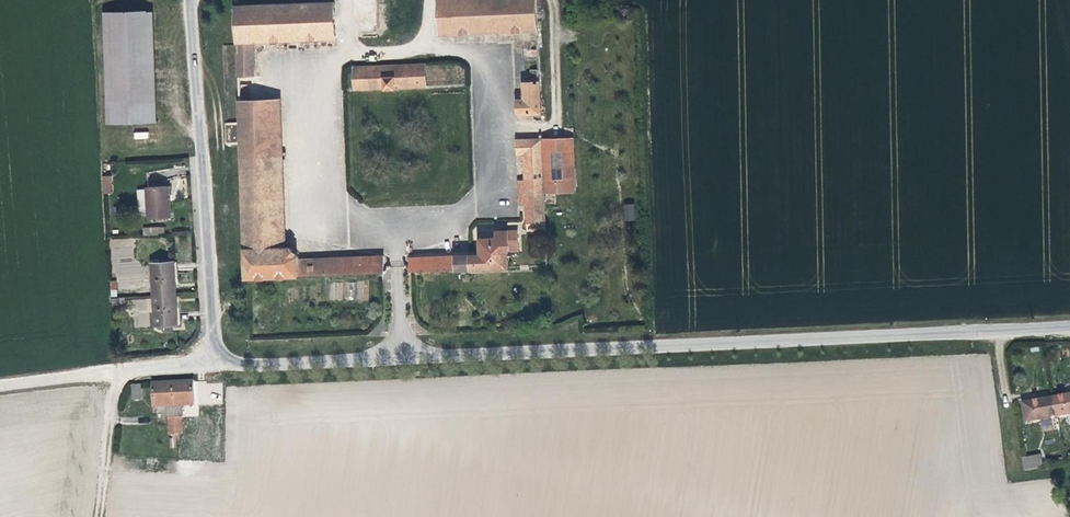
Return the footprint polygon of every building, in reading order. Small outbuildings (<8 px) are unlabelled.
[(534,16),(533,0),(437,0),(439,35),(534,31),(534,16)] [(251,41),(331,39),(330,4),(232,7),(234,42),(251,41)] [(104,124),(157,122),(153,12),(100,14),(104,124)] [(236,74),(252,74),(251,41),(234,42),(236,74)] [(421,84),(420,62),(350,66),(351,88),(421,84)] [(538,113),(536,70),(528,70),(529,83),(518,83),(519,99),(512,99),(512,113),(538,113)] [(284,247),(278,101),(238,102),(243,249),(284,247)] [(236,122),(225,123),(226,142),(237,142),(236,122)] [(541,194),(541,191),(575,189),(574,140),(513,141),(514,153),(520,153),(522,185),(515,185),(515,205),(523,205),(523,222),(541,222),(541,207),(541,194)] [(112,193),(112,176),(102,176),(101,193),(112,193)] [(172,219),(171,186),(147,188),(148,220),(172,219)] [(541,207),(553,207),(553,194),(541,194),(541,207)] [(631,216),(630,202),(622,202),(623,216),(631,216)] [(477,230),(478,237),(467,237),(467,255),(454,256),(455,270),(507,268),(504,223),(492,224),(492,230),(477,230)] [(143,228),(143,236),(165,235),(164,227),(143,228)] [(454,256),(467,255),(467,237),(461,237),(462,253),(409,257),(409,259),(454,256)] [(110,260),(134,260),(135,239),(111,238),(110,260)] [(298,261),(284,247),(243,249),(245,279),(298,276),(298,261)] [(410,272),(455,270),(454,256),(409,259),(410,272)] [(381,273),(381,258),(351,259),(352,274),(381,273)] [(352,274),(351,259),(298,261),(298,276),(352,274)] [(163,295),(185,294),(184,274),(162,275),(163,295)] [(357,281),(357,300),(368,301),(369,281),(357,281)] [(163,312),(185,312),(185,294),(163,295),(163,312)] [(179,439),(179,385),(159,386),(159,409),(171,409),(171,439),(179,439)] [(200,385),(179,385),(179,439),(187,439),(187,409),(199,409),(200,385)] [(145,400),(146,386),(135,386),(135,400),(145,400)] [(1060,397),(1063,417),(1069,416),(1069,396),(1060,397)] [(1031,422),(1063,417),(1060,397),(1027,402),(1031,422)] [(1030,472),(1050,469),(1047,453),(1030,455),(1030,472)]
